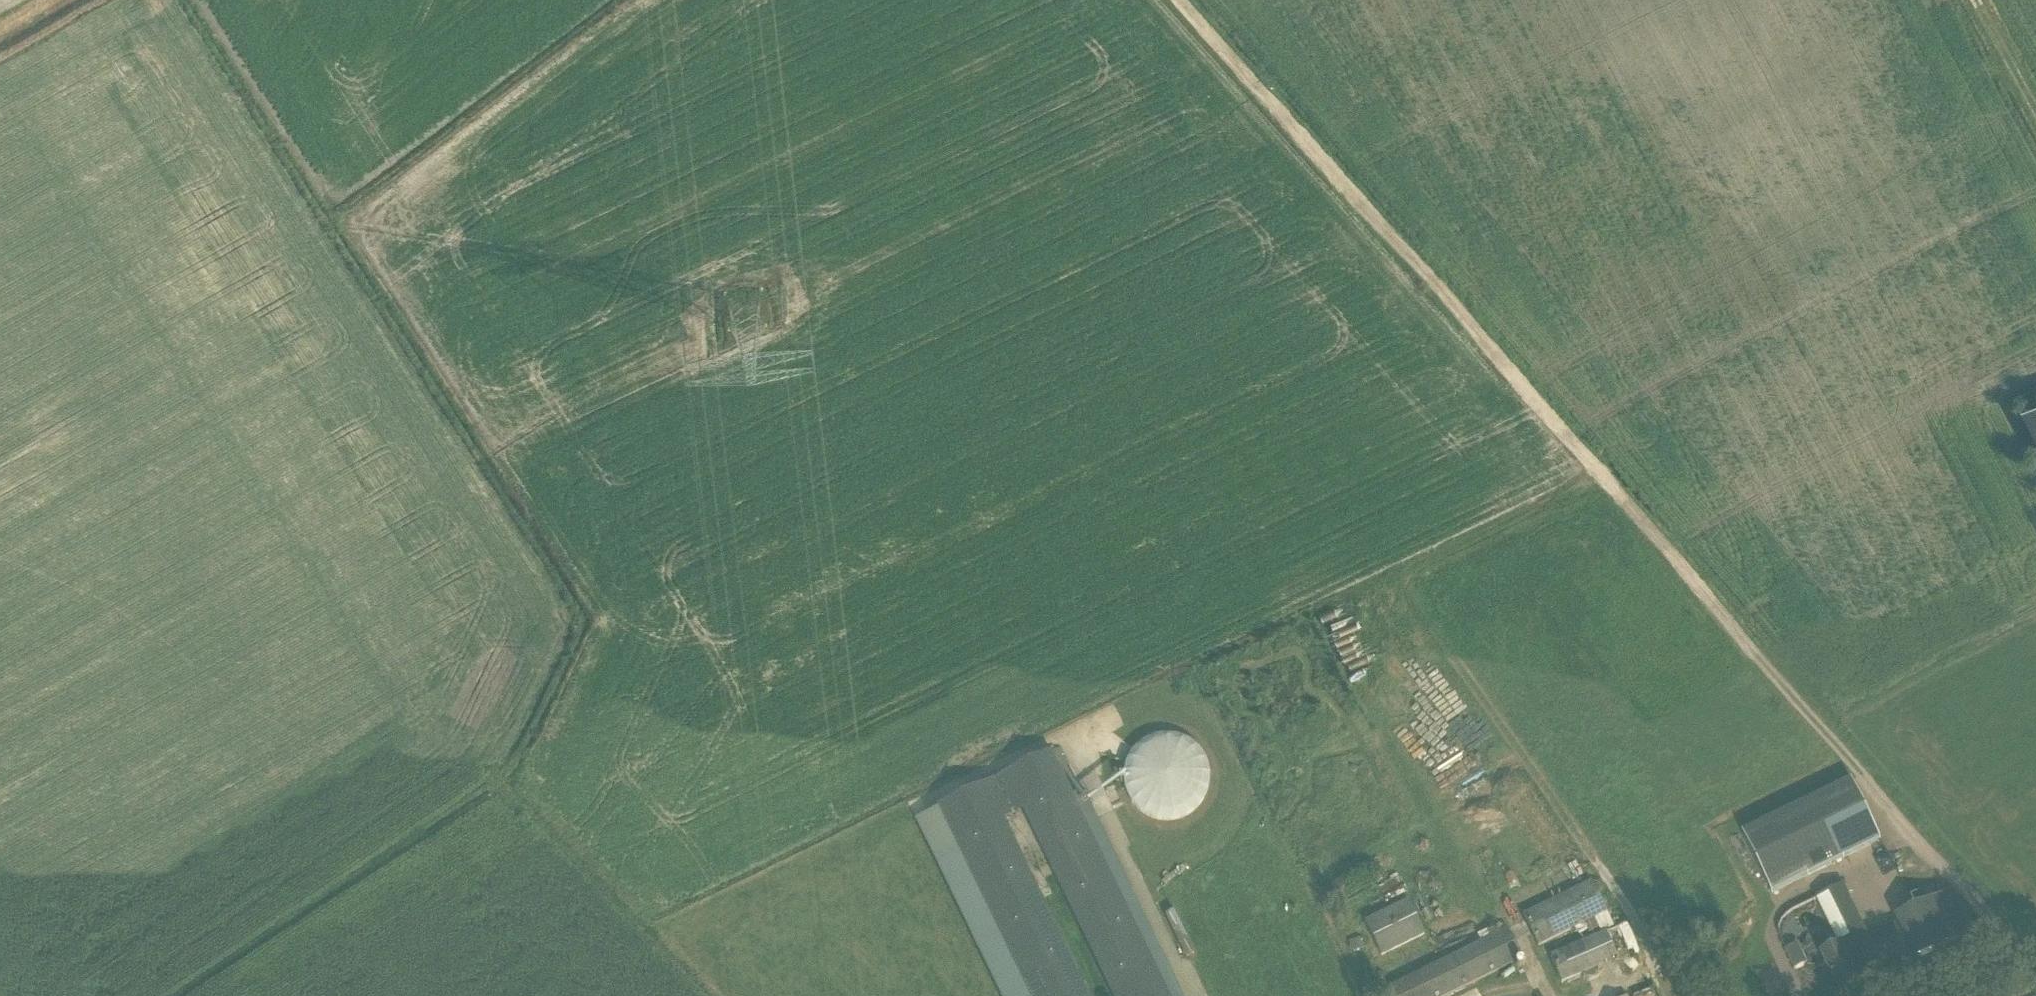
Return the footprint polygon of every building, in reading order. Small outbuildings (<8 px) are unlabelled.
[(2035,435),(2035,402),(2022,409),(2035,435)] [(1099,762),(1118,800),(1119,799),(1214,995),(1323,995),(1189,719),(1099,762)] [(1071,798),(1058,771),(1051,756),(1050,753),(938,807),(939,809),(1029,995),(1088,995),(1041,899),(1003,821),(1022,812),(1052,873),(1111,995),(1183,995),(1084,792),(1071,798)] [(1881,841),(1851,781),(1742,834),(1772,894),(1881,841)] [(1516,883),(1512,874),(1505,878),(1509,886),(1516,883)] [(1537,948),(1574,930),(1584,925),(1606,914),(1590,882),(1521,915),(1537,948)] [(1818,901),(1829,925),(1839,947),(1823,955),(1843,995),(1973,933),(1953,893),(1932,904),(1931,903),(1898,919),(1901,925),(1872,939),(1845,884),(1820,897),(1818,901)] [(1407,901),(1363,922),(1380,957),(1424,936),(1407,901)] [(1381,992),(1383,995),(1450,995),(1522,961),(1507,930),(1381,992)] [(1549,956),(1560,984),(1603,967),(1602,964),(1592,938),(1549,956)] [(1805,958),(1793,964),(1796,970),(1808,964),(1805,958)]
